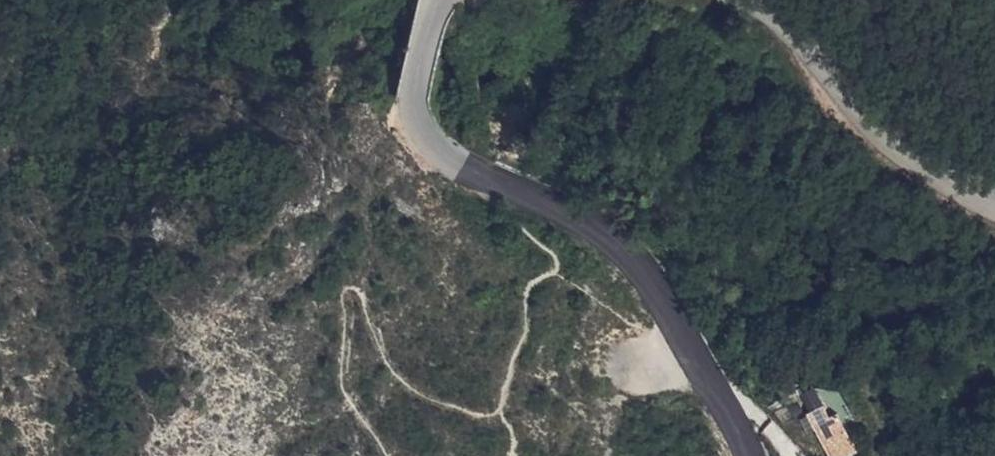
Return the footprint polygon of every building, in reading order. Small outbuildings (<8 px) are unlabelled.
[(809,417),(816,426),(825,420),(820,410),(809,417)] [(825,420),(816,426),(836,455),(845,450),(831,431),(825,420)] [(840,425),(831,431),(845,450),(853,445),(840,425)]
